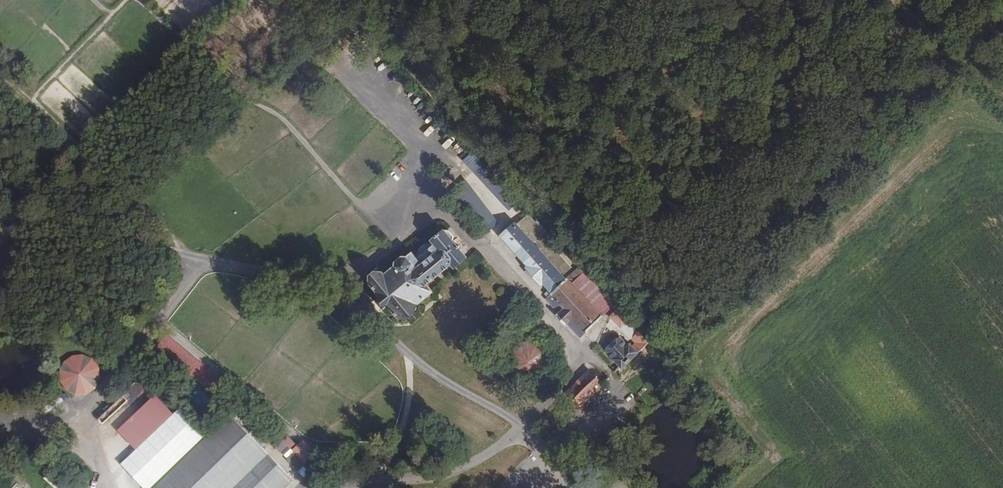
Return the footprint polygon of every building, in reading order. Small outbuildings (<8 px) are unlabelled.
[(578,335),(601,313),(569,280),(517,226),(519,223),(516,220),(500,235),(550,290),(542,298),(553,309),(552,312),(562,323),(566,323),(578,335)] [(429,292),(423,285),(446,265),(449,268),(462,257),(448,241),(449,236),(443,230),(436,231),(428,239),(429,241),(423,246),(421,244),(414,250),(416,252),(412,255),(408,252),(401,257),(399,255),(388,265),(389,266),(379,275),(372,273),(365,279),(366,287),(378,299),(371,304),(380,314),(386,308),(395,318),(405,319),(413,312),(415,303),(429,292)] [(583,267),(576,259),(574,262),(580,270),(583,267)] [(580,270),(569,280),(601,313),(614,301),(583,267),(580,270)] [(624,328),(633,320),(621,308),(612,316),(624,328)] [(643,332),(636,325),(633,328),(640,336),(643,332)] [(152,349),(210,389),(220,374),(162,334),(152,349)] [(607,348),(623,365),(647,343),(650,339),(646,335),(643,338),(635,346),(631,342),(629,345),(620,335),(607,348)] [(521,373),(544,357),(530,337),(507,354),(521,373)] [(54,384),(89,398),(102,365),(67,351),(54,384)] [(566,389),(582,406),(603,385),(587,370),(566,389)] [(142,487),(153,487),(206,436),(180,411),(122,468),(142,487)] [(297,486),(230,415),(206,436),(153,487),(295,487),(297,486)] [(286,434),(273,446),(296,470),(315,453),(301,439),(295,444),(286,434)]
